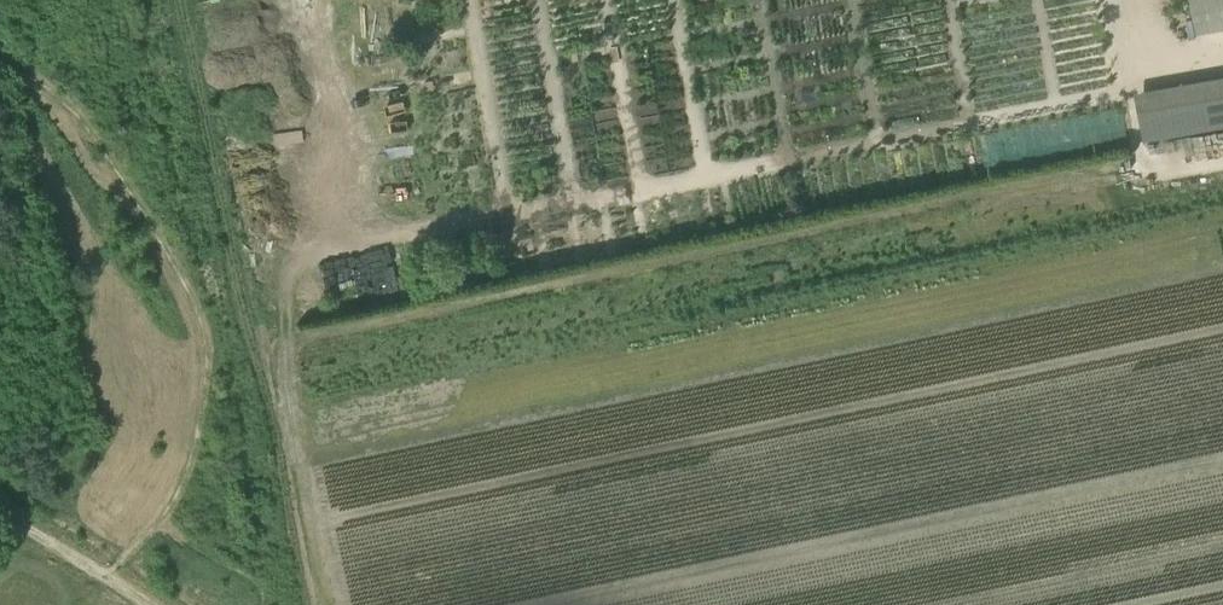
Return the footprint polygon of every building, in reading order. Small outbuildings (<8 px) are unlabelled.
[(1222,29),(1222,0),(1192,0),(1194,11),(1199,33),(1222,29)] [(1222,123),(1222,72),(1146,81),(1153,132),(1222,123)] [(378,96),(378,117),(405,116),(405,96),(378,96)]
